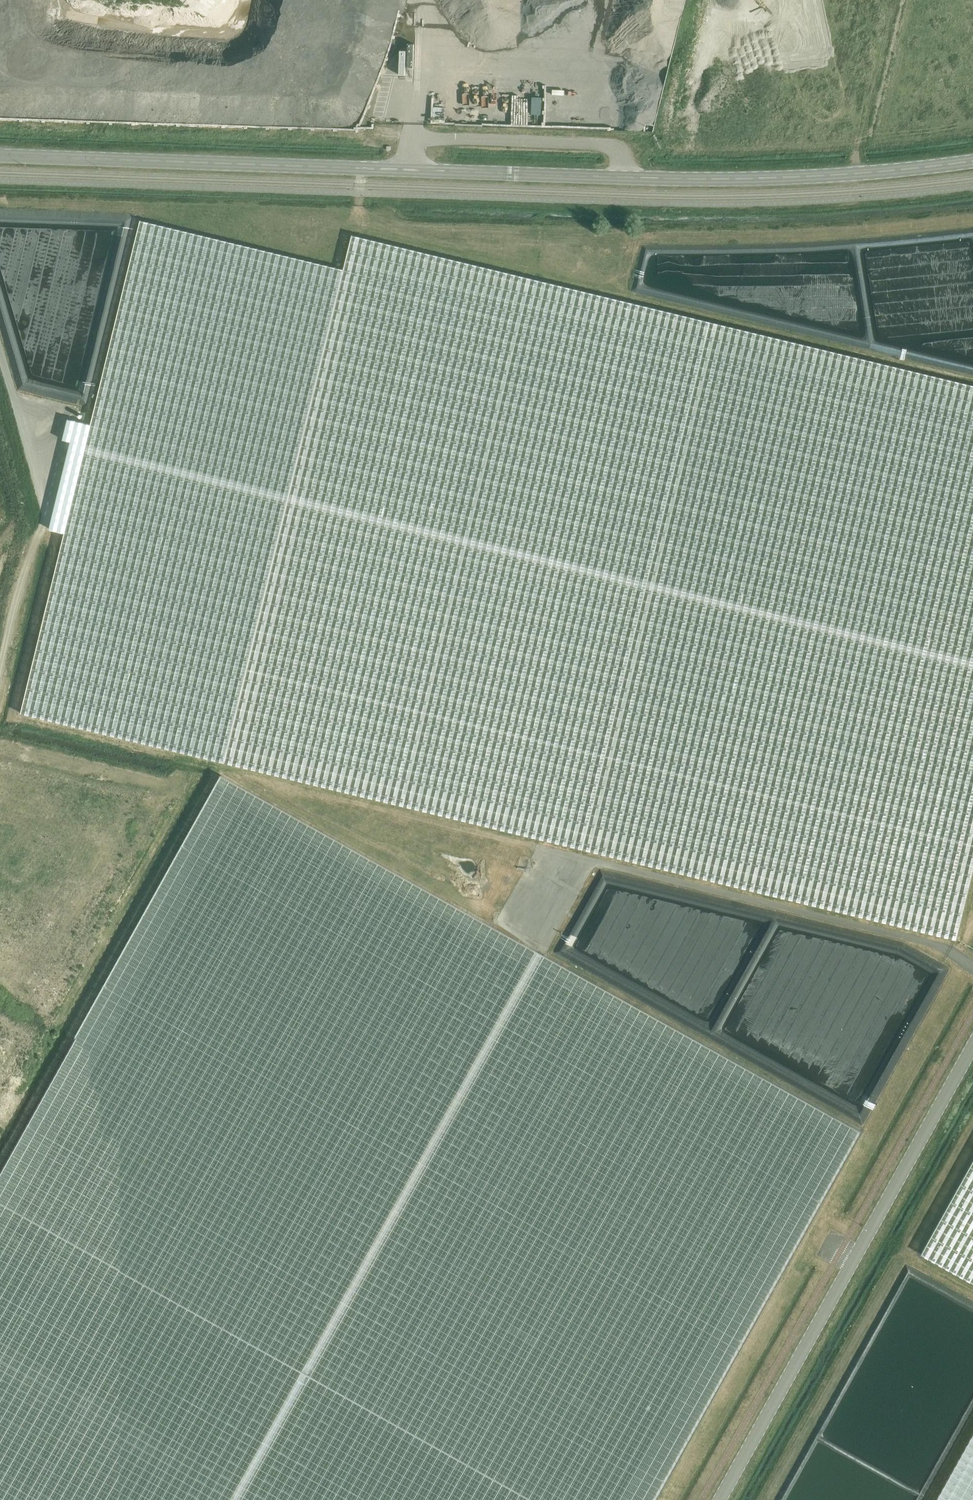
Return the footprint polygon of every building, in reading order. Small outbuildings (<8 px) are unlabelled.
[(493,55),(482,56),(482,64),(493,64),(493,55)] [(22,713),(225,762),(583,849),(956,939),(972,871),(972,386),(710,322),(352,235),(344,270),(141,221),(91,425),(68,419),(63,440),(71,442),(50,529),(65,533),(22,713)] [(206,803),(198,818),(190,831),(10,1154),(6,1162),(0,1172),(0,1499),(654,1499),(860,1131),(221,775),(206,803)] [(921,1253),(972,1283),(972,1160),(921,1253)] [(936,1499),(972,1499),(972,1434),(936,1499)]
